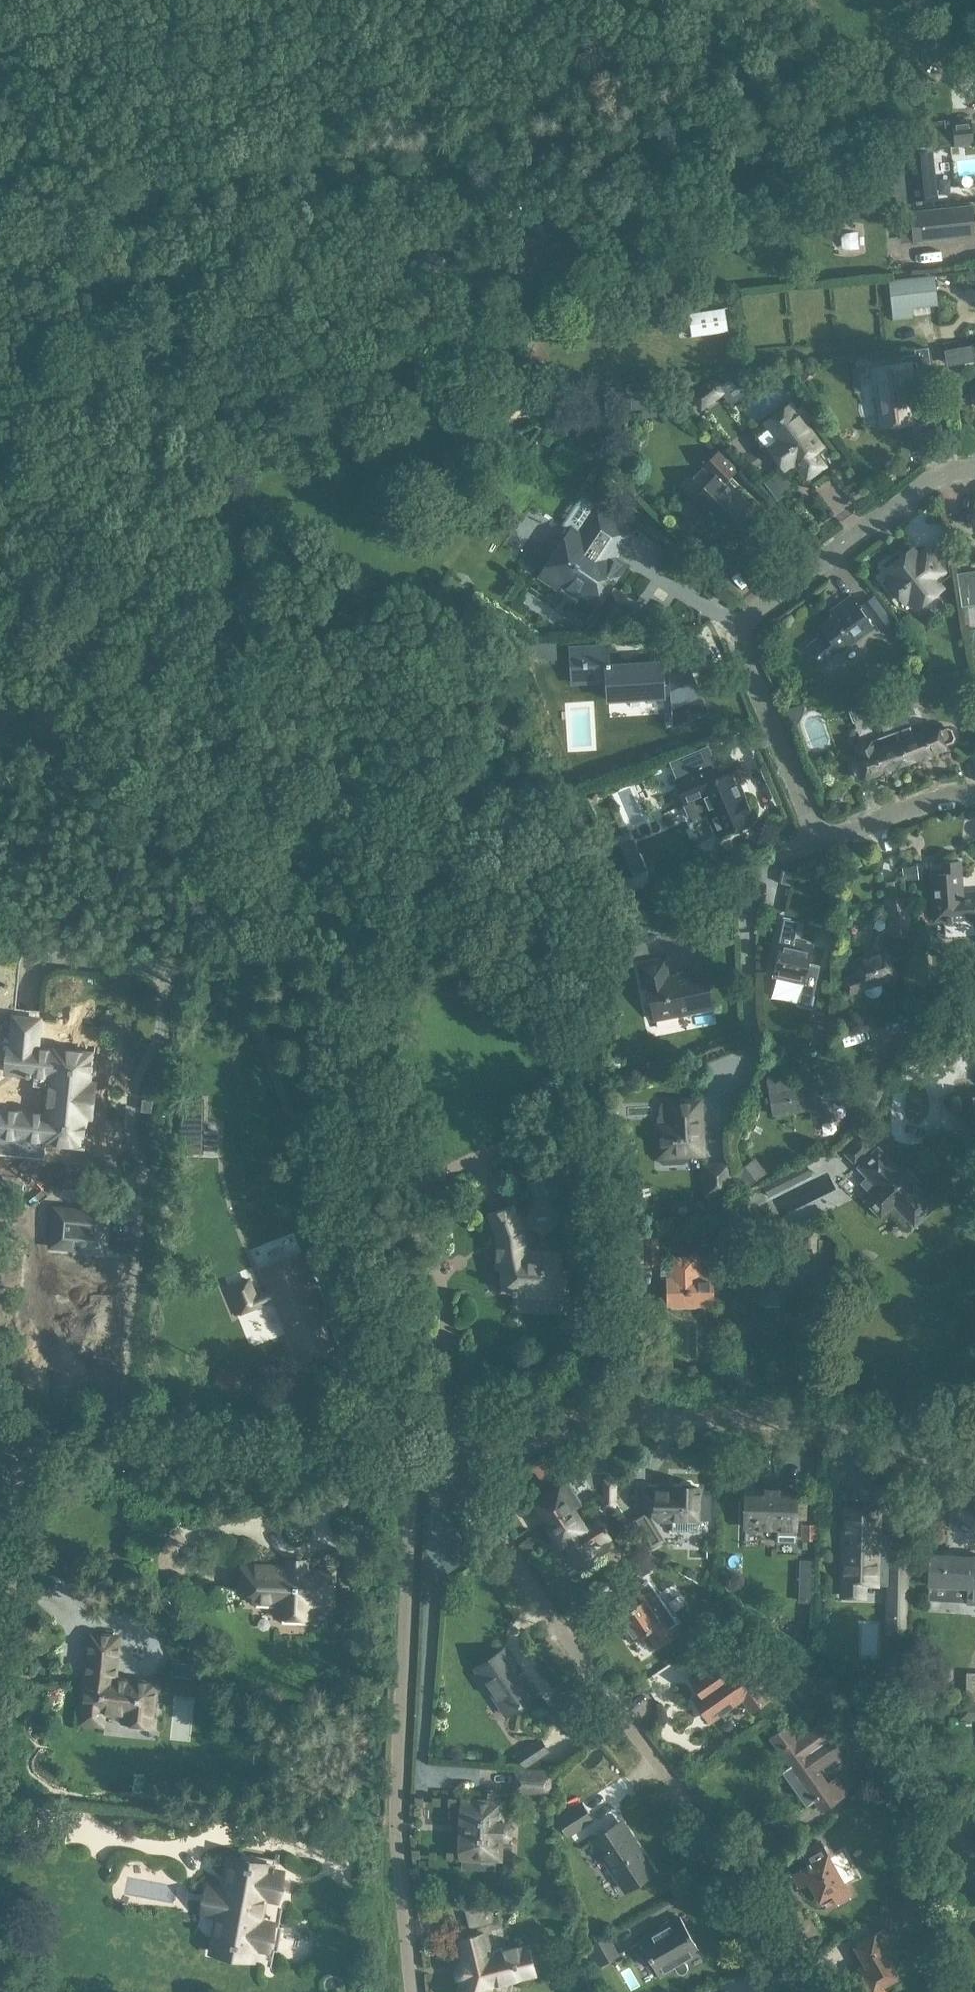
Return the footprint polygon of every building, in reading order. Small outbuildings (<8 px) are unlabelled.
[(949,120),(929,122),(931,146),(951,144),(949,120)] [(952,122),(955,148),(974,146),(971,120),(952,122)] [(930,151),(905,154),(907,172),(911,206),(936,203),(932,170),(930,151)] [(974,206),(910,213),(913,244),(974,237),(974,208),(974,206)] [(936,275),(889,280),(892,310),(938,305),(936,275)] [(724,308),(688,313),(691,336),(728,330),(724,308)] [(914,349),(915,354),(916,362),(918,378),(931,376),(927,347),(914,349)] [(974,362),(974,358),(973,347),(945,352),(949,373),(963,370),(962,364),(974,362)] [(911,363),(916,362),(915,354),(904,355),(900,360),(900,364),(873,367),(876,389),(878,389),(883,426),(910,422),(908,405),(916,404),(911,363)] [(727,395),(715,376),(688,394),(701,413),(727,395)] [(770,448),(784,468),(795,460),(806,476),(822,465),(813,452),(820,447),(803,424),(811,418),(802,405),(794,411),(789,404),(766,421),(781,440),(770,448)] [(748,506),(724,480),(737,467),(721,450),(704,466),(714,477),(695,496),(702,503),(698,507),(727,536),(743,521),(738,516),(748,506)] [(779,469),(763,481),(776,499),(792,487),(779,469)] [(616,557),(634,531),(596,505),(578,532),(571,527),(562,541),(560,540),(558,539),(556,538),(554,538),(552,538),(550,539),(549,540),(546,541),(545,543),(544,545),(543,546),(543,547),(542,548),(542,550),(542,551),(543,552),(543,554),(543,555),(544,556),(545,557),(546,559),(548,561),(539,575),(577,600),(581,594),(598,605),(626,564),(616,557)] [(939,584),(950,575),(944,539),(928,551),(927,549),(918,556),(912,548),(885,569),(891,576),(887,580),(904,602),(908,599),(916,608),(942,588),(939,584)] [(957,573),(961,606),(974,604),(974,603),(974,595),(974,570),(957,573)] [(824,633),(808,645),(822,664),(827,671),(844,659),(839,652),(876,625),(882,632),(893,623),(888,616),(872,596),(861,604),(863,606),(860,608),(850,595),(836,605),(843,614),(837,618),(835,615),(819,627),(824,633)] [(662,702),(689,700),(687,669),(661,670),(661,661),(608,665),(607,645),(584,646),(586,681),(607,680),(608,699),(644,697),(644,693),(662,692),(662,702)] [(535,663),(532,675),(542,677),(544,665),(535,663)] [(904,671),(897,681),(910,690),(917,679),(904,671)] [(906,762),(884,703),(881,694),(849,706),(854,720),(877,712),(885,734),(854,746),(858,756),(851,758),(850,764),(854,774),(859,778),(865,775),(866,777),(906,762)] [(884,703),(906,762),(945,748),(944,743),(951,741),(953,736),(950,729),(946,727),(939,730),(937,725),(916,733),(907,709),(902,711),(897,699),(884,703)] [(813,761),(805,764),(809,773),(817,769),(813,761)] [(751,821),(749,817),(752,815),(744,796),(741,797),(730,770),(716,776),(710,763),(673,779),(684,805),(704,796),(709,810),(706,811),(716,836),(751,821)] [(643,869),(637,854),(632,856),(628,846),(622,848),(621,845),(609,850),(621,878),(643,869)] [(974,917),(974,892),(972,892),(973,897),(962,898),(959,859),(942,861),(942,872),(930,873),(933,920),(947,919),(947,921),(951,921),(951,919),(974,917)] [(601,867),(605,875),(612,872),(609,864),(601,867)] [(879,944),(881,951),(854,960),(858,974),(842,979),(847,993),(863,987),(865,991),(867,994),(870,996),(874,997),(878,996),(881,993),(882,989),(882,985),(880,980),(895,975),(891,963),(900,959),(901,960),(902,960),(915,952),(916,950),(907,894),(883,898),(885,910),(886,910),(888,924),(887,924),(888,930),(886,931),(884,932),(881,935),(880,936),(879,938),(878,940),(878,942),(879,944)] [(779,942),(780,942),(772,975),(803,982),(798,1004),(810,1006),(819,965),(808,963),(812,944),(794,940),(798,922),(784,918),(779,942)] [(664,958),(638,963),(643,987),(647,986),(654,1019),(713,1007),(705,970),(668,977),(664,958)] [(0,1132),(0,1154),(45,1158),(46,1142),(81,1145),(91,1053),(55,1050),(54,1051),(37,1049),(40,1019),(14,1016),(11,1047),(8,1047),(6,1072),(26,1074),(26,1076),(30,1077),(31,1074),(52,1076),(48,1115),(2,1111),(0,1132)] [(809,1044),(828,1041),(828,1023),(815,1020),(809,1044)] [(820,1083),(769,1092),(773,1114),(813,1107),(814,1110),(827,1108),(826,1104),(842,1102),(838,1080),(835,1080),(833,1071),(818,1073),(820,1083)] [(874,1111),(885,1087),(865,1078),(854,1103),(858,1105),(855,1111),(866,1116),(869,1108),(874,1111)] [(959,1099),(964,1130),(974,1129),(974,1096),(959,1099)] [(151,1112),(153,1100),(143,1099),(141,1111),(151,1112)] [(700,1099),(668,1101),(668,1102),(663,1102),(660,1106),(660,1115),(658,1118),(658,1126),(659,1152),(660,1152),(660,1161),(664,1165),(684,1164),(688,1160),(688,1154),(703,1154),(702,1130),(699,1130),(698,1123),(701,1123),(700,1099)] [(203,1152),(203,1127),(184,1127),(184,1186),(197,1186),(197,1152),(203,1152)] [(862,1183),(872,1193),(865,1201),(880,1217),(893,1205),(913,1225),(933,1206),(913,1186),(917,1182),(902,1165),(897,1169),(877,1148),(874,1151),(860,1137),(844,1153),(854,1164),(857,1167),(867,1178),(862,1183)] [(763,1175),(751,1160),(734,1174),(745,1188),(763,1175)] [(769,1197),(812,1175),(806,1162),(762,1184),(769,1197)] [(727,1164),(705,1166),(707,1193),(709,1193),(710,1215),(728,1214),(727,1192),(729,1192),(727,1164)] [(111,1210),(52,1205),(48,1249),(107,1255),(111,1210)] [(529,1252),(510,1206),(486,1214),(496,1237),(495,1269),(500,1270),(500,1291),(511,1291),(511,1294),(514,1294),(514,1297),(552,1298),(552,1286),(566,1286),(567,1270),(559,1270),(559,1253),(529,1252)] [(816,1263),(815,1232),(798,1233),(800,1264),(816,1263)] [(658,1265),(657,1238),(644,1238),(644,1265),(658,1265)] [(312,1310),(318,1308),(297,1254),(263,1268),(271,1291),(253,1298),(246,1280),(224,1289),(234,1315),(257,1306),(254,1299),(273,1292),(300,1361),(328,1349),(312,1310)] [(668,1259),(668,1280),(667,1280),(667,1306),(671,1306),(671,1309),(683,1309),(683,1306),(710,1306),(710,1279),(709,1279),(709,1270),(699,1270),(699,1258),(668,1259)] [(616,1494),(616,1479),(600,1479),(600,1494),(616,1494)] [(557,1488),(558,1488),(533,1504),(547,1526),(571,1510),(572,1511),(582,1504),(567,1481),(557,1488)] [(710,1520),(711,1494),(702,1494),(703,1487),(692,1487),(689,1484),(683,1484),(681,1486),(646,1485),(645,1494),(644,1494),(644,1505),(653,1518),(658,1522),(671,1523),(671,1530),(697,1531),(697,1523),(701,1523),(701,1519),(710,1520)] [(743,1530),(777,1530),(777,1543),(796,1543),(796,1519),(806,1519),(807,1503),(798,1503),(799,1486),(743,1485),(743,1530)] [(118,1486),(108,1490),(112,1499),(121,1496),(118,1486)] [(616,1494),(600,1494),(600,1508),(616,1508),(616,1494)] [(844,1539),(843,1592),(863,1592),(863,1577),(877,1578),(878,1552),(907,1553),(907,1524),(877,1524),(878,1506),(858,1505),(858,1509),(848,1509),(848,1539),(844,1539)] [(645,1509),(630,1518),(650,1549),(664,1540),(645,1509)] [(571,1510),(547,1526),(559,1546),(563,1543),(576,1563),(577,1564),(579,1565),(581,1566),(583,1566),(585,1566),(587,1566),(588,1565),(590,1563),(591,1562),(592,1560),(593,1558),(593,1556),(593,1554),(592,1552),(591,1550),(609,1538),(598,1522),(585,1531),(572,1511),(571,1510)] [(801,1524),(801,1539),(816,1540),(816,1524),(801,1524)] [(966,1604),(974,1604),(974,1555),(929,1552),(928,1586),(967,1588),(966,1604)] [(642,1576),(656,1566),(649,1556),(635,1566),(642,1576)] [(800,1559),(799,1574),(813,1574),(814,1560),(800,1559)] [(287,1565),(242,1563),(241,1589),(254,1589),(254,1602),(279,1603),(279,1618),(313,1619),(313,1604),(334,1605),(335,1571),(307,1570),(307,1562),(287,1561),(287,1565)] [(887,1614),(904,1615),(903,1577),(888,1577),(887,1614)] [(644,1584),(640,1586),(628,1594),(636,1605),(615,1619),(632,1643),(646,1633),(656,1648),(677,1633),(666,1618),(664,1620),(649,1597),(652,1596),(644,1584)] [(904,1635),(905,1617),(888,1616),(887,1634),(904,1635)] [(91,1657),(89,1657),(82,1725),(103,1727),(105,1711),(126,1713),(125,1721),(151,1724),(155,1684),(112,1679),(114,1663),(117,1638),(92,1635),(91,1639),(93,1639),(91,1657)] [(701,1656),(719,1681),(694,1699),(709,1720),(741,1697),(751,1711),(761,1704),(766,1700),(756,1686),(759,1685),(744,1663),(742,1665),(724,1640),(701,1656)] [(472,1668),(505,1718),(538,1696),(526,1678),(528,1677),(518,1662),(516,1663),(505,1646),(472,1668)] [(171,1675),(184,1676),(185,1663),(172,1661),(171,1675)] [(974,1701),(974,1672),(966,1672),(965,1701),(974,1701)] [(831,1695),(832,1695),(842,1688),(827,1674),(817,1681),(821,1686),(824,1692),(825,1696),(826,1698),(826,1699),(831,1695)] [(826,1699),(826,1698),(814,1706),(822,1717),(839,1705),(832,1695),(831,1695),(826,1699)] [(960,1703),(960,1719),(974,1720),(974,1703),(960,1703)] [(845,1795),(833,1779),(828,1783),(818,1769),(842,1753),(820,1722),(797,1738),(787,1725),(769,1738),(789,1766),(781,1772),(806,1806),(814,1800),(822,1812),(845,1795)] [(515,1755),(524,1768),(550,1751),(541,1738),(515,1755)] [(886,1764),(875,1772),(883,1783),(894,1776),(886,1764)] [(513,1768),(514,1796),(550,1797),(551,1769),(513,1768)] [(488,1803),(462,1802),(460,1856),(499,1858),(499,1839),(505,1839),(510,1835),(510,1828),(506,1823),(500,1823),(501,1794),(488,1793),(488,1803)] [(567,1837),(594,1820),(581,1800),(556,1818),(567,1837)] [(927,1825),(929,1822),(929,1817),(926,1814),(921,1814),(917,1817),(918,1823),(922,1826),(927,1825)] [(653,1871),(619,1821),(591,1840),(625,1890),(653,1871)] [(833,1903),(848,1893),(817,1842),(801,1852),(809,1864),(794,1873),(802,1886),(808,1882),(819,1900),(828,1894),(833,1903)] [(271,1894),(277,1863),(237,1856),(234,1869),(240,1871),(237,1887),(220,1883),(220,1886),(205,1884),(200,1916),(214,1918),(207,1954),(255,1963),(257,1951),(270,1953),(276,1920),(264,1917),(268,1894),(271,1894)] [(116,1873),(118,1864),(111,1863),(110,1872),(116,1873)] [(889,1906),(902,1927),(929,1910),(914,1889),(889,1906)] [(491,1907),(463,1906),(469,1928),(495,1922),(491,1907)] [(686,1964),(685,1961),(701,1952),(679,1916),(639,1939),(659,1976),(674,1967),(676,1970),(678,1973),(682,1974),(686,1972),(687,1967),(686,1964)] [(864,1965),(847,1975),(855,1990),(862,1985),(866,1991),(872,1991),(897,1977),(876,1943),(884,1939),(879,1931),(856,1944),(861,1952),(857,1955),(864,1965)] [(463,1962),(461,1962),(460,1963),(458,1965),(456,1967),(456,1969),(456,1971),(456,1973),(456,1974),(457,1976),(458,1977),(459,1978),(461,1979),(462,1980),(459,1991),(489,1991),(493,1977),(506,1974),(511,1979),(534,1973),(527,1945),(491,1954),(485,1933),(457,1940),(463,1962)] [(585,1948),(596,1968),(619,1955),(608,1935),(585,1948)]
